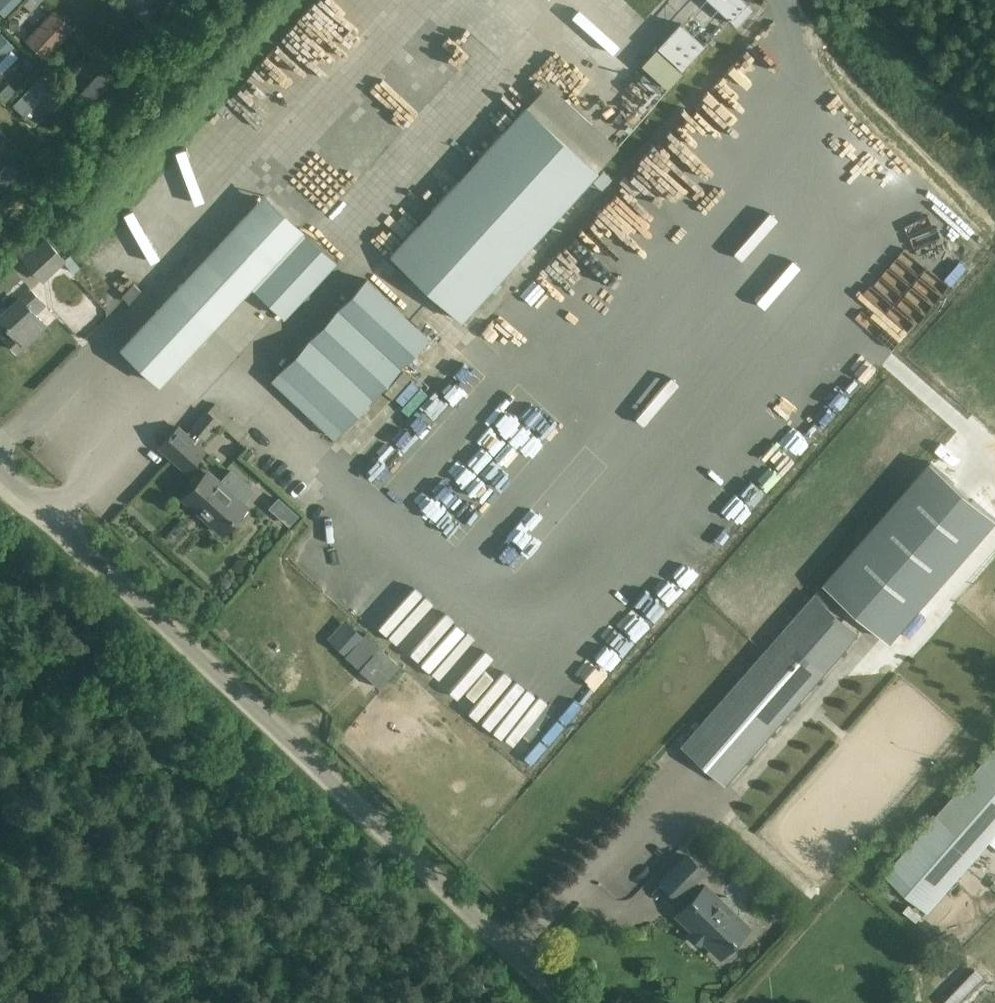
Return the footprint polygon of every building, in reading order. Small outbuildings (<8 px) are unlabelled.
[(18,0),(1,0),(0,1),(0,11),(3,14),(18,0)] [(106,2),(117,12),(129,0),(108,0),(106,2)] [(154,8),(163,0),(146,0),(154,8)] [(761,28),(731,0),(726,0),(711,16),(744,47),(761,28)] [(53,8),(25,39),(46,60),(75,28),(53,8)] [(18,20),(9,20),(10,31),(19,30),(18,20)] [(686,70),(708,45),(683,23),(661,47),(686,70)] [(668,88),(683,72),(659,49),(644,65),(668,88)] [(89,95),(113,70),(105,62),(80,87),(89,95)] [(43,96),(45,98),(56,108),(66,96),(41,73),(13,105),(25,116),(38,101),(43,96)] [(421,81),(414,89),(443,116),(450,109),(421,81)] [(526,105),(596,169),(618,145),(548,81),(526,105)] [(5,102),(16,92),(8,84),(0,92),(0,96),(5,102)] [(598,170),(596,169),(526,105),(525,104),(454,182),(389,253),(462,320),(598,170)] [(420,134),(426,124),(412,116),(406,126),(420,134)] [(218,128),(205,146),(225,160),(228,156),(238,142),(218,128)] [(19,172),(9,162),(0,171),(0,192),(19,172)] [(602,169),(592,181),(602,188),(611,177),(602,169)] [(392,195),(407,181),(400,174),(385,188),(392,195)] [(264,195),(135,336),(123,349),(159,382),(300,228),(264,195)] [(304,232),(253,287),(284,316),(336,261),(304,232)] [(116,242),(128,257),(136,251),(123,236),(116,242)] [(66,261),(55,249),(45,238),(22,260),(42,282),(66,261)] [(0,262),(0,284),(17,268),(6,256),(0,262)] [(116,274),(103,283),(109,291),(122,282),(116,274)] [(402,310),(390,299),(366,277),(310,337),(270,380),(333,438),(429,335),(402,310)] [(20,296),(36,313),(46,303),(25,280),(3,300),(9,307),(20,296)] [(9,307),(0,315),(0,318),(11,330),(4,337),(17,350),(45,324),(36,313),(20,296),(9,307)] [(190,426),(191,427),(204,438),(205,439),(220,420),(206,408),(190,426)] [(207,449),(200,443),(187,431),(178,424),(158,447),(186,473),(207,449)] [(191,427),(187,431),(200,443),(204,438),(191,427)] [(35,440),(29,446),(35,451),(40,445),(35,440)] [(249,449),(241,458),(248,465),(256,455),(249,449)] [(994,523),(994,520),(930,463),(825,584),(891,642),(994,523)] [(208,473),(186,498),(222,530),(244,505),(208,473)] [(275,494),(302,521),(308,514),(282,487),(275,494)] [(857,629),(847,620),(826,603),(816,594),(782,635),(780,633),(681,746),(683,747),(724,783),(726,784),(824,672),(822,670),(857,629)] [(345,654),(363,635),(344,620),(327,638),(345,654)] [(401,665),(365,632),(363,635),(345,654),(344,656),(360,669),(380,688),(393,673),(401,665)] [(850,644),(819,679),(829,688),(861,654),(850,644)] [(884,874),(927,911),(994,833),(994,746),(884,874)] [(686,854),(661,880),(678,897),(703,871),(686,854)] [(705,886),(678,914),(695,930),(698,928),(706,935),(703,938),(720,954),(747,926),(733,913),(730,916),(716,902),(719,899),(705,886)] [(988,974),(994,963),(994,953),(991,951),(979,968),(988,974)]
